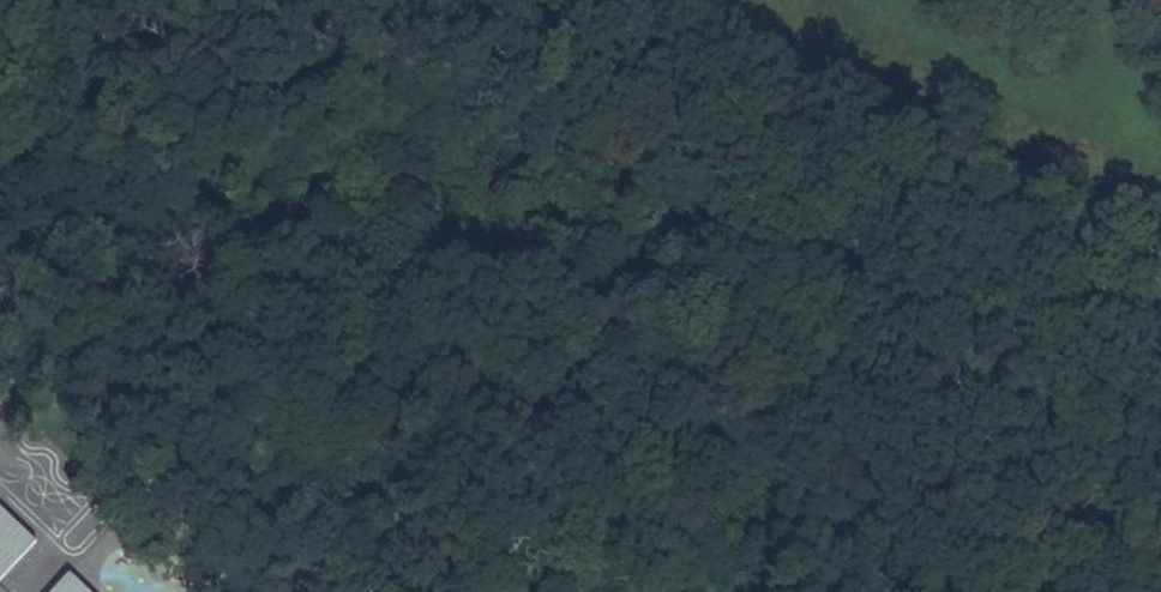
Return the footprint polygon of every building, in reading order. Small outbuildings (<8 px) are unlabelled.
[(32,544),(0,513),(0,578),(32,544)] [(65,576),(50,591),(82,591),(65,576)]
